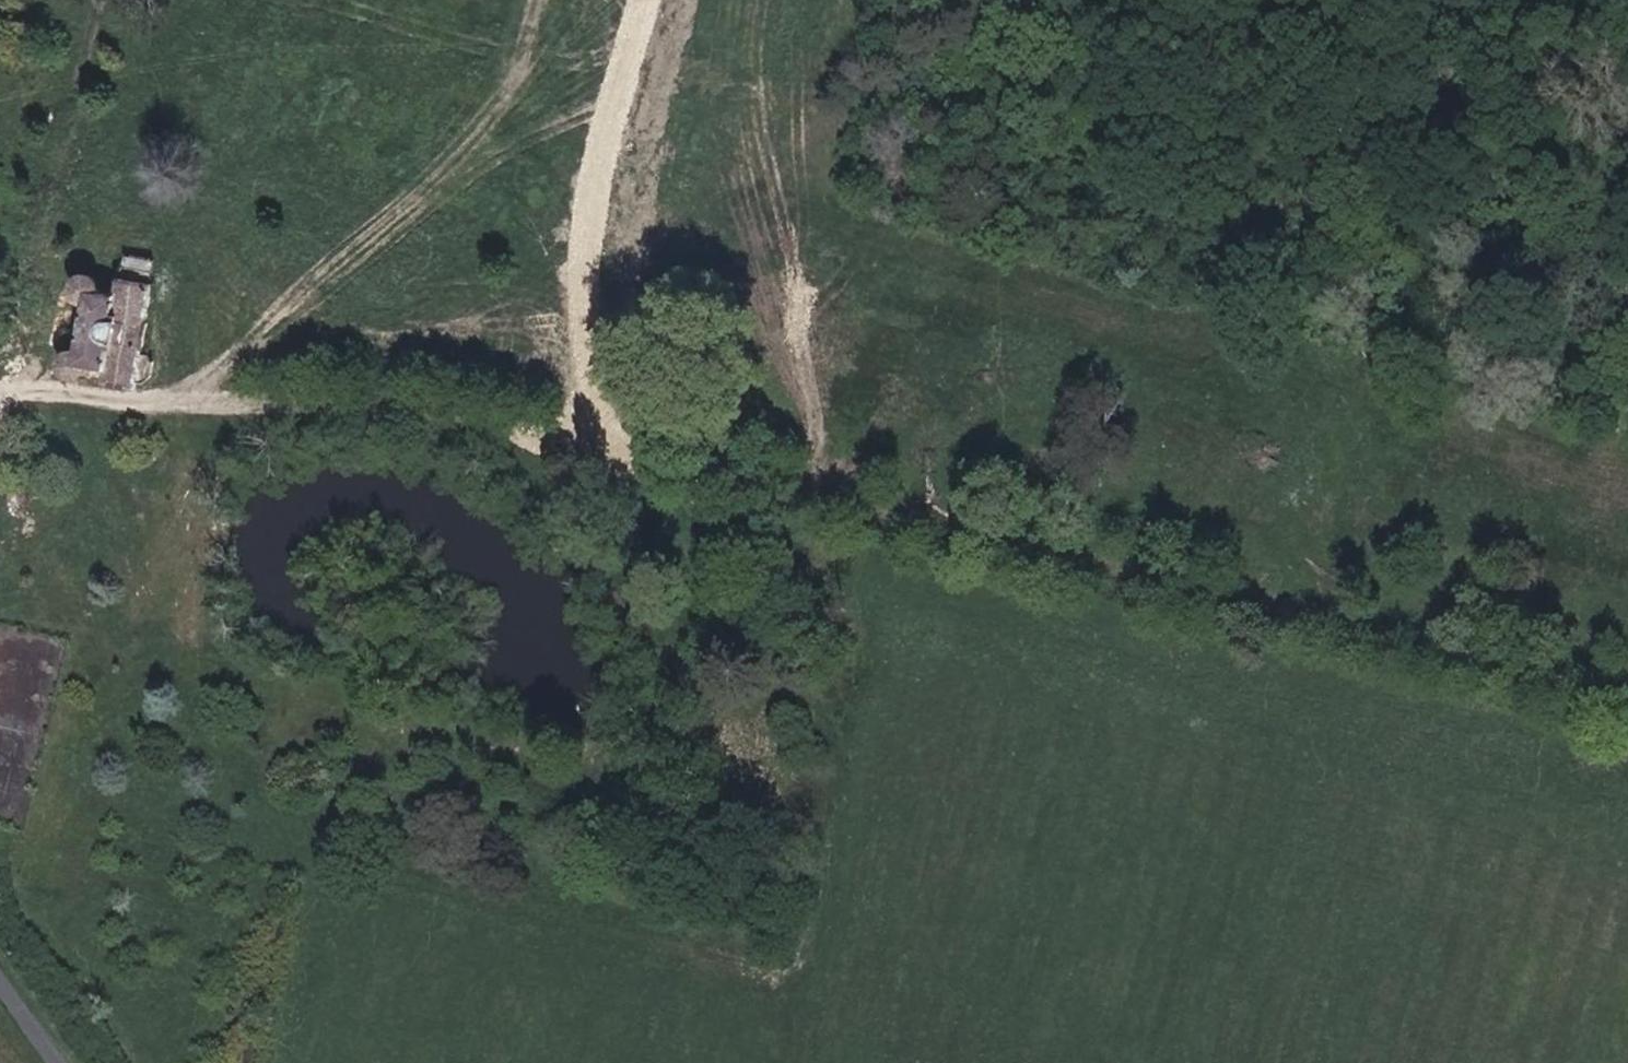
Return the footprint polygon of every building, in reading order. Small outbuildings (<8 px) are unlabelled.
[(155,275),(156,256),(126,253),(124,273),(155,275)] [(79,375),(83,369),(103,372),(100,385),(132,391),(133,385),(145,387),(150,361),(145,357),(137,355),(152,289),(119,281),(115,296),(97,292),(97,288),(95,283),(91,281),(87,280),(82,281),(79,283),(76,287),(76,292),(77,296),(80,299),(86,302),(74,356),(69,356),(66,359),(64,362),(63,367),(64,371),(67,374),(71,376),(75,376),(79,375)]
